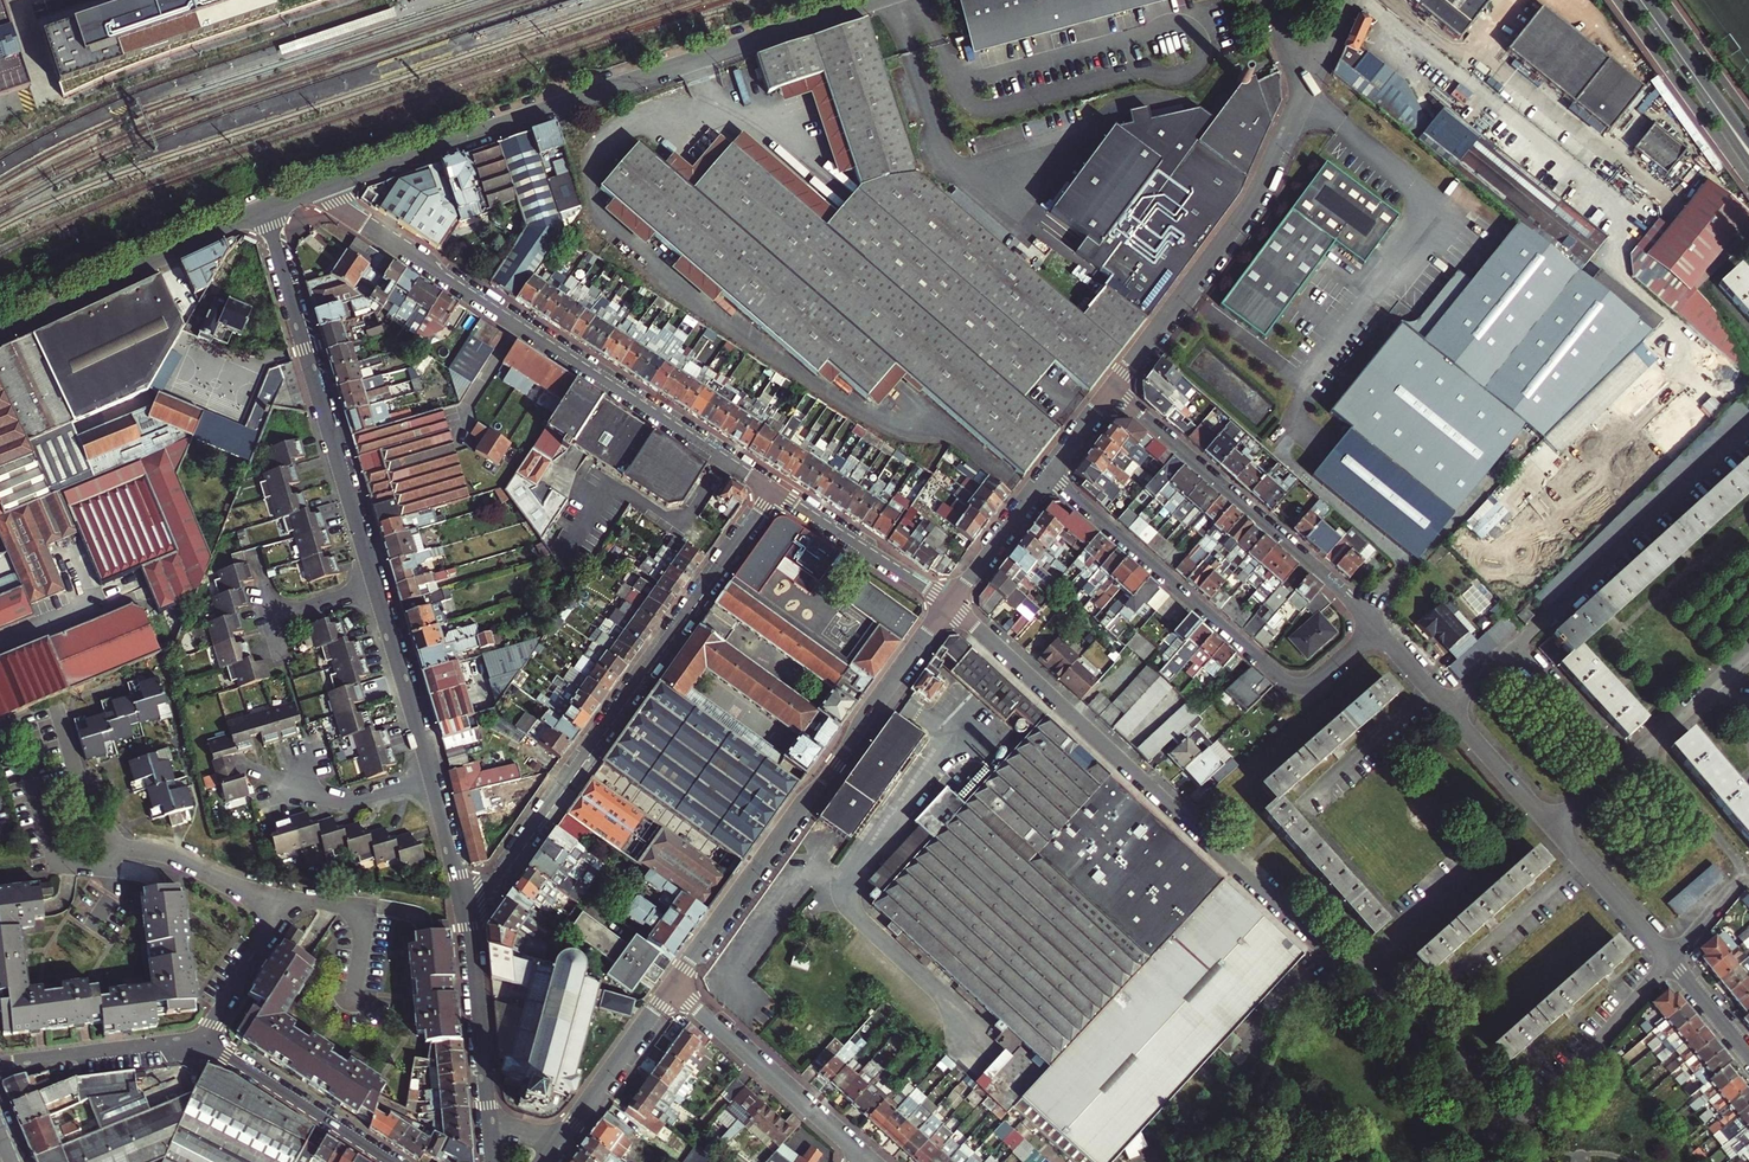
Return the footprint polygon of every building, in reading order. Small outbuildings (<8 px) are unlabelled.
[(31,87),(3,0),(0,0),(0,97),(31,87)] [(65,98),(98,82),(127,70),(333,0),(139,0),(45,31),(65,98)] [(975,57),(1179,0),(959,0),(975,57)] [(1460,39),(1492,0),(1406,0),(1460,39)] [(1640,90),(1541,10),(1501,60),(1596,136),(1601,129),(1606,132),(1640,90)] [(1367,16),(1360,12),(1332,75),(1417,144),(1429,129),(1403,81),(1368,54),(1365,58),(1357,52),(1370,23),(1368,22),(1369,20),(1367,16)] [(849,202),(835,216),(824,229),(727,146),(689,190),(659,164),(635,144),(623,159),(597,189),(611,201),(652,236),(679,259),(720,295),(815,376),(825,365),(839,377),(866,400),(894,368),(922,392),(1022,478),(1059,431),(1026,405),(1055,368),(1088,394),(1145,322),(1122,304),(1105,291),(1081,317),(1006,251),(919,175),(887,74),(867,20),(754,59),(765,95),(776,91),(820,76),(852,172),(859,192),(849,202)] [(1280,75),(1277,69),(1276,70),(1276,73),(1255,85),(1256,92),(1248,96),(1242,94),(1236,99),(1231,103),(1227,107),(1223,112),(1218,118),(1215,120),(1198,145),(1196,144),(1195,143),(1154,198),(1099,274),(1129,296),(1122,304),(1145,322),(1237,198),(1282,102),(1280,75)] [(1238,77),(1237,78),(1236,80),(1235,82),(1235,83),(1236,85),(1236,87),(1238,88),(1239,89),(1241,90),(1243,90),(1244,90),(1246,89),(1247,88),(1248,87),(1249,86),(1250,84),(1250,83),(1249,81),(1249,80),(1249,79),(1248,78),(1247,77),(1245,75),(1243,75),(1242,75),(1240,75),(1238,77)] [(820,76),(776,91),(781,106),(811,96),(838,177),(852,172),(820,76)] [(1214,119),(1215,120),(1218,118),(1223,112),(1227,107),(1231,103),(1236,99),(1242,94),(1248,96),(1256,92),(1255,85),(1254,78),(1249,79),(1249,80),(1249,81),(1250,83),(1250,84),(1249,86),(1248,87),(1247,88),(1246,89),(1244,90),(1243,90),(1241,90),(1239,89),(1238,88),(1214,119)] [(1075,256),(1099,274),(1154,198),(1195,143),(1196,144),(1198,145),(1215,120),(1214,119),(1200,110),(1150,121),(1148,108),(1129,113),(1133,125),(1114,129),(1052,213),(1086,239),(1075,256)] [(1443,112),(1429,129),(1417,144),(1517,224),(1590,282),(1601,270),(1618,249),(1443,112)] [(557,125),(498,145),(517,202),(527,228),(490,283),(514,298),(531,276),(531,275),(548,254),(564,232),(560,215),(583,208),(557,125)] [(1665,176),(1685,151),(1654,125),(1633,150),(1665,176)] [(824,229),(835,216),(738,133),(727,146),(824,229)] [(689,190),(727,146),(715,136),(687,168),(669,153),(659,164),(689,190)] [(498,145),(462,157),(481,213),(482,217),(487,216),(486,213),(517,202),(498,145)] [(462,157),(441,164),(457,220),(481,213),(462,157)] [(376,210),(439,251),(458,221),(457,220),(441,164),(388,182),(394,185),(376,210)] [(1326,164),(1220,307),(1264,339),(1335,244),(1363,265),(1398,218),(1326,164)] [(367,191),(361,201),(370,207),(377,197),(367,191)] [(652,236),(611,201),(601,212),(642,248),(652,236)] [(148,240),(164,234),(159,220),(143,226),(148,240)] [(1528,429),(1543,441),(1638,346),(1651,333),(1590,282),(1517,224),(1433,330),(1423,322),(1416,324),(1409,332),(1402,326),(1328,418),(1453,518),(1528,429)] [(179,264),(193,295),(208,289),(227,256),(243,239),(240,237),(179,264)] [(347,253),(363,263),(369,267),(377,272),(385,260),(355,240),(347,253)] [(574,242),(570,248),(581,255),(582,253),(585,249),(574,242)] [(585,249),(582,253),(593,260),(596,256),(585,249)] [(332,277),(355,292),(361,283),(376,292),(393,265),(385,260),(377,272),(369,267),(363,263),(347,253),(332,277)] [(596,256),(593,260),(603,267),(606,263),(596,256)] [(711,306),(720,295),(679,259),(670,271),(711,306)] [(386,299),(405,272),(393,265),(376,292),(370,301),(364,298),(351,302),(356,317),(373,311),(375,314),(386,299)] [(1737,268),(1716,287),(1748,323),(1748,281),(1737,268)] [(555,269),(551,275),(558,279),(561,274),(555,269)] [(514,298),(528,307),(551,275),(544,270),(537,280),(531,276),(514,298)] [(1661,320),(1601,270),(1590,282),(1651,333),(1661,320)] [(383,334),(396,314),(419,282),(405,272),(386,299),(393,304),(379,325),(382,334),(383,334)] [(528,307),(538,314),(561,282),(564,278),(565,277),(561,274),(558,279),(551,275),(528,307)] [(159,276),(33,335),(74,422),(146,391),(148,388),(171,351),(184,329),(185,328),(159,276)] [(355,292),(332,277),(306,285),(314,314),(340,305),(351,302),(364,298),(355,292)] [(573,289),(576,285),(564,278),(561,282),(573,289)] [(408,321),(429,288),(419,282),(396,314),(403,319),(393,333),(398,336),(408,321)] [(571,292),(573,289),(561,282),(538,314),(549,321),(569,291),(571,292)] [(549,321),(559,327),(580,297),(582,298),(586,292),(576,285),(573,289),(571,292),(569,291),(549,321)] [(441,296),(429,288),(408,321),(412,324),(418,316),(425,320),(441,296)] [(592,305),(594,302),(596,298),(587,292),(586,292),(582,298),(580,297),(559,327),(568,333),(589,303),(592,305)] [(655,295),(651,300),(661,307),(664,301),(655,295)] [(439,321),(453,330),(465,312),(441,296),(425,320),(419,331),(413,339),(423,346),(439,321)] [(215,301),(198,336),(211,342),(212,339),(221,343),(227,331),(240,337),(252,313),(227,302),(226,306),(215,301)] [(620,307),(622,304),(617,301),(613,307),(618,310),(620,307)] [(604,308),(594,302),(592,305),(589,303),(568,333),(578,340),(598,310),(601,312),(604,308)] [(345,321),(340,305),(314,314),(319,329),(342,322),(345,321)] [(588,347),(598,353),(618,323),(621,325),(627,316),(629,313),(620,307),(618,310),(614,315),(612,318),(609,316),(588,347)] [(612,318),(614,315),(604,308),(601,312),(598,310),(578,340),(588,347),(609,316),(612,318)] [(618,323),(598,353),(608,360),(628,329),(631,331),(637,322),(627,316),(621,325),(618,323)] [(704,327),(694,320),(691,325),(701,332),(704,327)] [(478,340),(488,326),(480,321),(471,336),(478,340)] [(350,345),(342,322),(319,329),(326,352),(350,345)] [(608,360),(617,366),(638,335),(640,337),(643,333),(646,328),(637,322),(631,331),(628,329),(608,360)] [(488,346),(497,332),(488,326),(478,340),(488,346)] [(714,333),(704,327),(701,332),(710,338),(714,333)] [(495,351),(504,337),(497,332),(488,346),(495,351)] [(650,343),(653,340),(643,333),(640,337),(638,335),(617,366),(627,372),(647,341),(650,343)] [(0,351),(0,384),(28,443),(70,425),(74,422),(33,335),(0,351)] [(478,340),(471,336),(462,350),(455,360),(449,370),(472,385),(483,370),(495,351),(488,346),(478,340)] [(627,372),(638,379),(658,348),(660,349),(663,346),(653,340),(650,343),(647,341),(627,372)] [(733,346),(726,341),(723,346),(730,351),(733,346)] [(670,356),(673,353),(674,351),(666,346),(667,344),(665,342),(663,346),(660,349),(658,348),(638,379),(647,385),(667,354),(670,356)] [(537,358),(516,344),(502,366),(511,371),(503,383),(505,384),(515,391),(526,398),(534,386),(542,391),(550,397),(543,408),(554,416),(568,395),(576,383),(567,377),(556,370),(537,358)] [(350,345),(326,352),(332,372),(356,364),(351,349),(350,345)] [(1652,359),(1638,346),(1543,441),(1556,455),(1652,359)] [(178,354),(171,351),(148,388),(157,394),(178,354)] [(683,359),(673,353),(670,356),(667,354),(647,385),(657,392),(678,361),(681,363),(683,359)] [(678,361),(657,392),(667,398),(687,367),(690,369),(692,366),(695,361),(685,355),(683,359),(681,363),(678,361)] [(418,377),(434,360),(427,356),(414,371),(418,377)] [(381,365),(378,357),(356,364),(332,372),(337,390),(362,382),(372,378),(369,368),(381,365)] [(1159,362),(1152,371),(1172,389),(1178,383),(1180,384),(1179,386),(1182,388),(1185,393),(1193,400),(1197,395),(1159,362)] [(279,368),(283,381),(296,377),(292,364),(279,368)] [(825,365),(815,376),(829,388),(839,377),(825,365)] [(702,372),(692,366),(690,369),(687,367),(667,398),(677,404),(697,374),(700,375),(702,372)] [(773,372),(764,366),(761,371),(770,377),(773,372)] [(77,441),(70,425),(28,443),(50,495),(61,491),(192,440),(250,463),(272,410),(274,403),(279,391),(283,381),(279,368),(271,371),(246,432),(158,394),(152,407),(77,441)] [(919,396),(922,392),(894,368),(866,400),(877,410),(902,382),(919,396)] [(732,369),(724,381),(730,385),(738,372),(732,369)] [(1152,371),(1144,383),(1179,414),(1188,403),(1172,389),(1152,371)] [(710,382),(712,379),(702,372),(700,375),(697,374),(677,404),(686,411),(707,380),(710,382)] [(372,378),(362,382),(337,390),(340,402),(381,391),(379,385),(387,382),(384,375),(372,378)] [(299,386),(296,377),(283,381),(279,391),(299,386)] [(721,385),(712,379),(710,382),(707,380),(686,411),(697,417),(717,387),(719,388),(721,385)] [(387,382),(379,385),(381,391),(387,389),(389,388),(387,382)] [(571,445),(601,400),(576,383),(568,395),(554,416),(532,450),(553,463),(566,451),(571,445)] [(1179,414),(1144,383),(1143,384),(1145,403),(1187,440),(1196,429),(1191,425),(1188,428),(1184,424),(1187,421),(1179,414)] [(4,514),(50,495),(28,443),(0,384),(0,503),(4,514)] [(729,395),(732,392),(721,385),(719,388),(717,387),(697,417),(707,424),(727,394),(729,395)] [(301,394),(299,386),(279,391),(274,403),(301,394)] [(387,389),(381,391),(340,402),(344,415),(385,403),(383,397),(389,395),(387,389)] [(707,424),(717,431),(737,401),(740,402),(742,399),(732,392),(729,395),(727,394),(707,424)] [(304,403),(301,394),(274,403),(272,410),(280,411),(304,403)] [(750,409),(751,406),(742,399),(740,402),(737,401),(717,431),(726,437),(746,407),(750,409)] [(802,434),(795,430),(793,433),(796,435),(794,438),(791,436),(771,466),(781,472),(800,443),(804,445),(806,441),(803,439),(807,432),(824,406),(815,399),(802,419),(809,424),(802,434)] [(601,400),(571,445),(614,474),(666,509),(683,506),(706,467),(601,400)] [(1737,401),(1532,600),(1542,611),(1748,413),(1737,401)] [(307,416),(304,403),(280,411),(307,416)] [(390,418),(385,403),(344,415),(351,437),(402,422),(400,415),(390,418)] [(760,411),(751,406),(750,409),(746,407),(726,437),(735,442),(755,413),(758,414),(760,411)] [(441,411),(402,422),(351,437),(369,498),(391,492),(400,519),(432,510),(468,499),(441,411)] [(769,422),(771,418),(760,411),(758,414),(755,413),(735,442),(747,450),(766,420),(769,422)] [(747,450),(760,459),(789,415),(785,412),(778,423),(771,418),(769,422),(766,420),(747,450)] [(793,433),(795,430),(798,424),(794,421),(796,419),(789,415),(760,459),(771,466),(791,436),(794,438),(796,435),(793,433)] [(1113,423),(1111,425),(1149,456),(1154,461),(1163,468),(1172,458),(1131,423),(1113,423)] [(1229,423),(1215,439),(1203,453),(1218,467),(1233,450),(1238,445),(1245,436),(1229,423)] [(477,425),(470,436),(476,439),(481,438),(483,440),(481,443),(474,453),(496,468),(510,447),(477,425)] [(864,432),(854,425),(850,431),(860,438),(862,436),(864,432)] [(1149,456),(1111,425),(1101,437),(1133,462),(1140,467),(1149,456)] [(1195,446),(1207,432),(1199,425),(1196,429),(1187,440),(1195,446)] [(800,443),(781,472),(791,479),(810,449),(813,451),(816,447),(813,445),(808,443),(813,436),(807,432),(803,439),(806,441),(804,445),(800,443)] [(864,432),(862,436),(872,442),(874,438),(864,432)] [(1203,453),(1215,439),(1207,432),(1195,446),(1203,453)] [(1234,481),(1247,466),(1261,450),(1245,436),(1238,445),(1242,448),(1238,454),(1233,450),(1218,467),(1234,481)] [(1140,467),(1133,462),(1101,437),(1092,450),(1129,479),(1133,474),(1140,467)] [(874,438),(872,442),(881,448),(884,445),(874,438)] [(192,440),(61,491),(65,502),(60,504),(73,536),(78,534),(68,508),(144,477),(175,554),(140,568),(158,614),(172,608),(181,627),(210,560),(177,475),(192,440)] [(304,456),(299,441),(272,449),(278,471),(266,474),(268,482),(261,484),(266,500),(273,498),(280,521),(285,519),(290,536),(297,534),(312,586),(340,578),(336,562),(325,565),(321,552),(332,549),(322,516),(311,519),(304,497),(293,500),(289,487),(300,484),(293,460),(304,456)] [(881,448),(879,451),(890,458),(894,451),(884,445),(881,448)] [(822,452),(816,447),(813,451),(810,449),(791,479),(800,485),(820,455),(824,458),(826,454),(822,452)] [(532,450),(504,491),(504,492),(540,541),(567,501),(539,482),(553,463),(532,450)] [(1084,461),(1112,483),(1116,478),(1136,494),(1141,489),(1129,479),(1092,450),(1084,461)] [(894,451),(890,458),(888,461),(898,467),(904,458),(894,451)] [(820,455),(800,485),(810,492),(830,461),(833,463),(835,460),(836,461),(840,456),(836,453),(832,458),(826,454),(824,458),(820,455)] [(1748,494),(1748,457),(1691,509),(1538,648),(1555,668),(1556,667),(1558,666),(1626,741),(1645,723),(1579,649),(1710,529),(1748,494)] [(1161,471),(1160,472),(1171,481),(1183,468),(1172,458),(1163,468),(1161,471)] [(842,465),(836,461),(835,460),(833,463),(830,461),(810,492),(820,498),(840,468),(843,470),(845,467),(842,465)] [(1123,492),(1112,483),(1084,461),(1074,474),(1083,482),(1079,488),(1102,508),(1107,502),(1112,506),(1123,492)] [(1163,468),(1154,461),(1152,463),(1161,471),(1163,468)] [(1274,467),(1265,476),(1250,494),(1261,504),(1280,481),(1285,476),(1282,473),(1284,471),(1276,464),(1274,467)] [(1009,494),(972,466),(967,472),(959,466),(956,470),(963,476),(1001,505),(1009,494)] [(1250,494),(1265,476),(1257,469),(1254,472),(1247,466),(1234,481),(1250,494)] [(840,468),(820,498),(830,505),(850,474),(853,476),(855,473),(852,471),(845,467),(843,470),(840,468)] [(1171,481),(1154,500),(1164,508),(1192,476),(1183,468),(1171,481)] [(830,505),(840,511),(860,481),(863,483),(866,480),(862,477),(855,473),(853,476),(850,474),(830,505)] [(893,502),(896,499),(892,497),(902,483),(892,476),(887,484),(882,490),(885,492),(883,496),(880,494),(860,524),(870,531),(890,501),(893,502)] [(1001,505),(963,476),(956,485),(958,487),(994,515),(1001,505)] [(1201,483),(1192,476),(1164,508),(1163,509),(1172,516),(1176,511),(1201,483)] [(68,508),(78,534),(98,584),(140,568),(175,554),(144,477),(68,508)] [(850,518),(860,524),(880,494),(883,496),(885,492),(882,490),(887,484),(877,477),(873,484),(876,486),(873,489),(870,487),(850,518)] [(1298,483),(1292,478),(1285,486),(1291,490),(1298,483)] [(929,479),(922,489),(932,496),(939,487),(929,479)] [(860,481),(840,511),(850,518),(870,487),(873,489),(876,486),(873,484),(866,480),(863,483),(860,481)] [(1285,486),(1280,481),(1261,504),(1271,513),(1291,490),(1285,486)] [(744,492),(729,483),(718,501),(728,509),(735,514),(745,500),(744,492)] [(1201,483),(1176,511),(1172,516),(1181,524),(1186,519),(1210,491),(1201,483)] [(870,531),(884,540),(904,509),(908,511),(909,508),(916,499),(922,489),(915,484),(902,503),(896,499),(893,502),(890,501),(870,531)] [(994,515),(958,487),(956,490),(965,497),(960,503),(987,524),(994,515)] [(50,495),(4,514),(0,515),(0,540),(20,588),(29,607),(65,592),(46,548),(73,536),(60,504),(65,502),(61,491),(50,495)] [(1219,499),(1210,491),(1186,519),(1195,526),(1219,499)] [(369,498),(377,526),(400,519),(391,492),(369,498)] [(1219,499),(1195,526),(1192,530),(1203,539),(1230,509),(1219,499)] [(981,533),(987,524),(960,503),(956,501),(950,510),(981,533)] [(1304,541),(1320,523),(1330,511),(1319,501),(1292,531),(1304,541)] [(1051,504),(1042,515),(1085,551),(1098,535),(1060,503),(1051,504)] [(1513,518),(1498,503),(1472,530),(1481,538),(1500,519),(1506,525),(1513,518)] [(945,506),(937,515),(973,543),(981,533),(950,510),(945,506)] [(623,518),(629,522),(636,511),(631,507),(623,518)] [(909,508),(908,511),(887,542),(900,553),(911,536),(904,531),(916,513),(909,508)] [(1216,550),(1242,520),(1230,509),(1203,539),(1175,572),(1187,582),(1204,563),(1204,564),(1214,553),(1216,550)] [(432,510),(400,519),(377,526),(382,541),(417,531),(438,524),(432,510)] [(776,510),(732,578),(758,594),(775,568),(789,577),(780,591),(786,595),(795,581),(810,591),(837,550),(776,510)] [(1033,527),(1053,543),(1058,537),(1080,556),(1085,551),(1042,515),(1033,527)] [(1139,518),(1128,530),(1137,538),(1148,526),(1139,518)] [(1223,557),(1226,559),(1253,529),(1242,520),(1216,550),(1221,554),(1225,549),(1227,551),(1223,557)] [(1340,541),(1320,523),(1304,541),(1324,559),(1340,541)] [(912,562),(935,528),(930,524),(924,531),(918,527),(911,536),(900,553),(912,562)] [(1156,534),(1148,526),(1137,538),(1146,546),(1156,534)] [(1053,543),(1033,527),(1025,537),(1054,562),(1063,552),(1053,543)] [(940,577),(943,577),(953,564),(944,557),(942,555),(940,558),(934,554),(947,537),(935,528),(912,562),(927,574),(930,570),(940,577)] [(608,540),(613,544),(621,533),(616,529),(608,540)] [(1253,529),(1226,559),(1225,560),(1230,566),(1239,556),(1242,559),(1240,560),(1242,562),(1264,538),(1253,529)] [(1351,529),(1340,541),(1324,559),(1348,580),(1374,550),(1351,529)] [(389,564),(418,555),(412,540),(419,538),(417,531),(382,541),(389,564)] [(1156,534),(1146,546),(1155,554),(1166,542),(1156,534)] [(1073,565),(1081,572),(1107,543),(1098,535),(1085,551),(1080,556),(1075,562),(1073,565)] [(942,555),(944,557),(955,543),(947,537),(934,554),(940,558),(942,555)] [(1054,562),(1025,537),(1016,550),(1041,572),(1046,567),(1049,570),(1050,569),(1061,578),(1066,572),(1054,562)] [(419,538),(412,540),(418,555),(424,553),(419,538)] [(674,538),(666,550),(695,571),(704,559),(674,538)] [(1242,562),(1238,567),(1243,572),(1240,575),(1246,581),(1275,548),(1264,538),(1242,562)] [(1175,549),(1166,542),(1155,554),(1164,562),(1175,549)] [(550,554),(542,543),(534,549),(542,559),(550,554)] [(1095,576),(1117,552),(1107,543),(1081,572),(1080,574),(1090,582),(1095,576)] [(443,556),(441,548),(424,553),(418,555),(389,564),(395,586),(411,582),(408,573),(413,571),(411,566),(415,567),(422,565),(425,562),(443,556)] [(1183,554),(1176,548),(1175,549),(1164,562),(1171,568),(1183,554)] [(1257,590),(1286,557),(1275,548),(1246,581),(1238,590),(1249,599),(1257,590)] [(657,560),(670,569),(688,582),(695,571),(666,550),(665,549),(657,560)] [(1055,585),(1041,572),(1016,550),(1006,562),(1030,583),(1034,586),(1038,582),(1053,595),(1059,588),(1055,585)] [(1095,590),(1097,592),(1126,560),(1117,552),(1095,576),(1090,582),(1081,592),(1088,597),(1095,590)] [(245,565),(242,553),(231,556),(234,567),(219,571),(221,578),(216,580),(221,595),(215,597),(221,620),(210,623),(223,668),(227,667),(232,683),(239,681),(241,688),(269,680),(264,663),(254,666),(238,611),(248,608),(241,585),(253,582),(247,564),(245,565)] [(1187,582),(1198,591),(1225,560),(1226,559),(1223,557),(1221,559),(1214,553),(1204,564),(1204,563),(1187,582)] [(1297,567),(1286,557),(1257,590),(1268,601),(1297,567)] [(1119,589),(1137,569),(1126,560),(1097,592),(1091,598),(1100,606),(1097,609),(1097,610),(1091,617),(1092,618),(1119,589)] [(1209,601),(1220,588),(1236,570),(1230,566),(1225,560),(1198,591),(1209,601)] [(1030,583),(1006,562),(997,574),(1016,591),(1026,599),(1028,596),(1028,593),(1024,589),(1030,583)] [(688,582),(670,569),(667,573),(652,563),(647,569),(680,593),(688,582)] [(1297,567),(1268,601),(1262,607),(1268,612),(1261,620),(1266,625),(1276,613),(1286,602),(1308,577),(1297,567)] [(401,604),(424,597),(430,595),(427,586),(446,580),(445,577),(454,574),(453,569),(411,582),(395,586),(401,604)] [(648,585),(673,603),(680,593),(647,569),(643,574),(652,580),(648,585)] [(1149,579),(1137,569),(1119,589),(1124,594),(1105,614),(1106,615),(1098,624),(1104,629),(1149,579)] [(996,593),(1004,600),(1006,602),(1016,591),(997,574),(988,586),(996,593)] [(1323,590),(1308,577),(1286,602),(1301,615),(1307,608),(1321,592),(1323,590)] [(714,723),(721,713),(691,692),(706,670),(739,693),(800,737),(785,759),(784,760),(806,776),(835,736),(841,727),(919,620),(863,579),(846,603),(874,623),(848,661),(733,579),(715,604),(833,689),(818,710),(727,646),(737,633),(709,613),(700,626),(659,684),(714,723)] [(1104,629),(1116,640),(1121,634),(1113,627),(1129,610),(1133,613),(1144,602),(1156,611),(1169,597),(1149,579),(1104,629)] [(633,591),(638,594),(665,614),(673,603),(648,585),(641,580),(633,591)] [(982,610),(996,593),(988,586),(979,598),(980,609),(982,610)] [(0,596),(0,631),(33,617),(29,607),(20,588),(0,596)] [(1231,598),(1220,588),(1209,601),(1220,610),(1231,598)] [(1321,592),(1307,608),(1317,617),(1330,602),(1321,592)] [(982,610),(990,618),(1004,600),(996,593),(982,610)] [(630,605),(657,625),(665,614),(638,594),(630,605)] [(571,596),(564,606),(570,610),(577,600),(571,596)] [(401,604),(410,637),(439,628),(446,625),(439,606),(428,609),(424,597),(401,604)] [(1156,611),(1162,616),(1175,602),(1169,597),(1156,611)] [(1453,614),(1460,608),(1450,597),(1444,602),(1453,614)] [(1242,607),(1231,598),(1220,610),(1231,620),(1242,607)] [(1170,622),(1182,608),(1175,602),(1162,616),(1170,622)] [(1330,602),(1317,617),(1318,619),(1303,633),(1296,642),(1313,659),(1339,633),(1322,615),(1333,604),(1330,602)] [(1507,613),(1498,603),(1489,612),(1498,622),(1503,617),(1507,613)] [(649,636),(657,625),(630,605),(626,611),(619,605),(615,611),(621,615),(649,636)] [(1253,617),(1242,607),(1231,620),(1242,630),(1253,617)] [(1433,634),(1456,660),(1474,644),(1440,607),(1417,627),(1428,639),(1433,634)] [(130,608),(113,615),(135,664),(161,653),(158,647),(142,612),(130,608)] [(1170,622),(1178,629),(1190,615),(1182,608),(1170,622)] [(1533,618),(1525,609),(1515,617),(1523,626),(1533,618)] [(1282,619),(1276,613),(1266,625),(1272,630),(1282,619)] [(135,664),(113,615),(0,661),(0,719),(135,664)] [(622,628),(620,631),(642,646),(649,636),(621,615),(617,621),(628,629),(626,631),(622,628)] [(1178,629),(1173,635),(1178,639),(1162,656),(1169,663),(1159,674),(1160,676),(1169,684),(1192,658),(1213,635),(1190,615),(1178,629)] [(1018,636),(1030,622),(1022,616),(1011,629),(1018,636)] [(1514,628),(1503,617),(1498,622),(1474,644),(1456,660),(1447,668),(1458,680),(1514,628)] [(328,620),(310,626),(316,649),(321,648),(326,663),(333,661),(337,675),(330,677),(334,692),(329,694),(342,739),(354,735),(367,781),(385,775),(384,770),(396,767),(386,733),(374,737),(368,714),(356,717),(352,705),(364,701),(358,679),(369,676),(360,644),(349,647),(342,622),(330,626),(328,620)] [(410,637),(416,656),(485,634),(482,624),(477,626),(476,624),(449,632),(447,638),(448,639),(443,641),(439,628),(410,637)] [(635,657),(642,646),(620,631),(613,626),(606,636),(635,657)] [(416,656),(422,676),(458,664),(462,663),(459,653),(479,647),(495,642),(496,645),(510,640),(507,628),(485,634),(416,656)] [(1130,648),(1136,653),(1146,642),(1141,637),(1137,633),(1126,644),(1130,648)] [(594,646),(599,649),(626,668),(635,657),(606,636),(603,634),(594,646)] [(1213,635),(1192,658),(1203,668),(1224,645),(1213,635)] [(1013,1106),(1222,879),(1093,760),(959,637),(948,637),(910,689),(930,703),(944,683),(937,677),(939,674),(937,672),(944,662),(942,660),(946,654),(958,665),(951,673),(977,697),(954,722),(970,737),(963,745),(983,764),(954,796),(947,789),(915,823),(918,827),(932,839),(881,895),(875,890),(868,897),(874,903),(872,905),(891,924),(887,928),(897,937),(902,932),(999,1022),(994,1028),(1001,1034),(1006,1029),(1023,1044),(978,1095),(984,1100),(994,1108),(1002,1116),(1003,1117),(1013,1106)] [(1079,659),(1057,639),(1040,658),(1055,671),(1052,674),(1059,681),(1075,663),(1079,659)] [(530,642),(483,657),(490,680),(521,671),(530,658),(533,653),(530,642)] [(1142,658),(1152,647),(1146,642),(1136,653),(1142,658)] [(166,644),(158,647),(161,653),(168,650),(166,644)] [(1235,655),(1224,645),(1203,668),(1215,679),(1235,655)] [(1157,651),(1152,647),(1142,658),(1146,663),(1157,651)] [(626,668),(599,649),(589,661),(617,681),(626,668)] [(617,681),(589,661),(584,658),(574,671),(583,677),(607,695),(617,681)] [(1037,661),(1052,674),(1055,671),(1040,658),(1037,661)] [(1097,683),(1075,663),(1059,681),(1081,701),(1097,683)] [(465,688),(458,664),(422,676),(429,698),(465,688)] [(1159,674),(1147,664),(1142,670),(1155,682),(1160,676),(1159,674)] [(1251,668),(1225,693),(1236,704),(1238,702),(1247,712),(1273,688),(1263,678),(1262,679),(1251,668)] [(1142,670),(1137,676),(1150,687),(1155,682),(1142,670)] [(490,680),(486,681),(494,710),(504,696),(511,685),(521,671),(490,680)] [(1112,730),(1125,741),(1172,687),(1169,684),(1160,676),(1155,682),(1150,687),(1145,693),(1140,699),(1135,704),(1130,710),(1125,716),(1112,730)] [(1132,681),(1145,693),(1150,687),(1137,676),(1132,681)] [(607,695),(583,677),(581,680),(584,682),(580,687),(572,681),(568,686),(598,707),(607,695)] [(560,700),(588,721),(598,707),(568,686),(557,678),(552,684),(558,688),(552,694),(560,700)] [(1398,695),(1384,679),(1260,788),(1274,804),(1279,800),(1336,750),(1398,695)] [(138,725),(158,719),(166,716),(167,719),(170,718),(158,681),(137,687),(129,689),(128,686),(126,687),(130,699),(110,706),(104,708),(103,705),(100,706),(104,718),(84,725),(77,727),(76,724),(73,725),(85,764),(105,758),(112,756),(114,759),(116,758),(113,746),(131,740),(139,738),(140,741),(142,740),(138,725)] [(1140,699),(1145,693),(1132,681),(1127,688),(1140,699)] [(742,744),(721,728),(714,723),(659,684),(602,764),(743,863),(800,785),(778,769),(742,744)] [(473,716),(465,688),(429,698),(437,726),(473,716)] [(1123,693),(1135,704),(1140,699),(1127,688),(1123,693)] [(1123,693),(1117,699),(1130,710),(1135,704),(1123,693)] [(1093,712),(1105,699),(1100,694),(1088,707),(1093,712)] [(539,706),(562,723),(578,736),(588,721),(560,700),(555,706),(545,698),(539,706)] [(1112,705),(1105,699),(1093,712),(1100,718),(1112,705)] [(1112,705),(1118,710),(1125,716),(1130,710),(1117,699),(1112,705)] [(1192,705),(1190,703),(1136,751),(1148,762),(1174,739),(1189,726),(1202,714),(1192,705)] [(1118,710),(1112,705),(1100,718),(1106,724),(1118,710)] [(225,804),(249,796),(244,777),(238,779),(232,758),(253,751),(249,739),(262,735),(266,747),(298,737),(294,725),(300,723),(294,706),(227,726),(231,737),(207,744),(225,804)] [(1125,716),(1118,710),(1106,724),(1112,730),(1125,716)] [(714,723),(721,728),(724,725),(745,740),(742,744),(778,769),(784,760),(785,759),(721,713),(714,723)] [(894,713),(819,816),(849,839),(924,735),(894,713)] [(1294,722),(1286,714),(1273,726),(1280,734),(1294,722)] [(441,739),(474,730),(478,729),(475,716),(473,716),(437,726),(441,739)] [(578,736),(562,723),(559,727),(545,717),(540,723),(570,746),(578,736)] [(570,746),(540,723),(537,721),(526,736),(546,751),(559,761),(570,746)] [(1196,733),(1189,726),(1174,739),(1180,746),(1169,756),(1183,771),(1202,754),(1188,739),(1196,733)] [(462,747),(477,743),(474,730),(441,739),(442,742),(458,738),(461,746),(461,748),(462,747)] [(1687,730),(1667,747),(1748,842),(1748,802),(1687,730)] [(442,742),(445,750),(461,746),(458,738),(442,742)] [(450,770),(462,766),(468,765),(466,758),(462,747),(461,748),(445,752),(450,770)] [(137,789),(134,790),(135,794),(147,790),(153,811),(154,817),(151,818),(152,821),(169,816),(173,828),(184,825),(180,813),(192,809),(187,790),(184,782),(187,782),(186,779),(175,782),(169,761),(167,755),(169,755),(169,751),(129,764),(135,783),(137,789)] [(467,785),(463,769),(451,772),(447,773),(453,796),(469,792),(467,785)] [(566,815),(582,826),(648,873),(706,914),(732,877),(592,778),(566,815)] [(484,812),(479,790),(469,792),(453,796),(459,818),(474,814),(484,812)] [(1388,924),(1279,800),(1274,804),(1262,814),(1372,938),(1388,924)] [(480,838),(474,814),(459,818),(465,841),(480,838)] [(556,830),(572,841),(582,826),(566,815),(556,830)] [(425,861),(420,845),(414,847),(411,836),(389,842),(386,830),(368,835),(363,837),(362,832),(360,824),(337,831),(334,820),(311,827),(307,816),(275,825),(278,836),(273,838),(278,855),(323,842),(326,853),(334,851),(335,857),(349,853),(350,857),(357,855),(359,861),(374,857),(376,863),(399,856),(403,867),(425,861)] [(866,881),(875,890),(881,895),(932,839),(918,827),(866,881)] [(606,866),(572,841),(556,830),(547,842),(577,864),(582,858),(591,865),(593,862),(598,866),(592,875),(597,878),(606,866)] [(471,866),(487,862),(480,838),(465,841),(471,866)] [(577,864),(547,842),(538,855),(569,876),(572,872),(578,876),(583,868),(577,864)] [(1414,960),(1429,976),(1550,866),(1535,850),(1414,960)] [(538,855),(528,868),(553,886),(558,880),(569,887),(574,880),(569,876),(538,855)] [(1714,866),(1707,872),(1717,884),(1724,878),(1714,866)] [(521,879),(556,904),(558,901),(554,899),(558,894),(562,897),(576,907),(579,904),(553,886),(528,868),(521,879)] [(572,872),(569,876),(574,880),(575,881),(578,876),(572,872)] [(1707,872),(1700,877),(1711,889),(1717,884),(1707,872)] [(659,904),(669,911),(695,929),(706,914),(648,873),(643,880),(644,884),(660,895),(662,892),(665,894),(658,903),(659,904)] [(1711,889),(1700,877),(1695,882),(1705,894),(1711,889)] [(557,904),(556,904),(521,879),(513,890),(535,906),(549,916),(557,904)] [(1013,1106),(1035,1126),(1244,900),(1234,890),(1222,879),(1013,1106)] [(1705,894),(1695,882),(1688,887),(1699,900),(1705,894)] [(20,930),(35,928),(34,920),(44,918),(42,896),(53,895),(52,884),(41,885),(0,890),(0,944),(12,983),(0,988),(0,995),(2,995),(3,1005),(0,1005),(0,1015),(3,1037),(102,1026),(103,1036),(115,1035),(116,1034),(141,1031),(148,1031),(148,1029),(157,1028),(155,1013),(165,1012),(166,1016),(194,1013),(193,1004),(196,1004),(196,1003),(195,998),(190,958),(188,958),(186,942),(188,942),(183,896),(180,897),(179,888),(144,892),(145,901),(142,902),(147,946),(150,946),(152,962),(149,963),(152,989),(152,991),(144,992),(144,990),(109,994),(109,1001),(100,1002),(98,991),(88,992),(87,985),(61,988),(62,995),(43,997),(42,990),(27,992),(25,992),(24,984),(26,984),(21,939),(18,939),(17,930),(20,930)] [(1699,900),(1688,887),(1681,893),(1692,906),(1699,900)] [(535,906),(513,890),(505,902),(539,925),(544,919),(532,910),(535,906)] [(1692,906),(1681,893),(1675,899),(1685,911),(1692,906)] [(635,900),(631,906),(683,945),(695,929),(669,911),(667,914),(665,913),(661,919),(652,913),(654,910),(639,899),(635,900)] [(1685,911),(1675,899),(1674,899),(1667,905),(1677,918),(1685,911)] [(1035,1126),(1073,1161),(1110,1161),(1303,954),(1244,900),(1035,1126)] [(505,902),(486,929),(549,944),(555,936),(539,925),(505,902)] [(669,911),(659,904),(654,910),(652,913),(661,919),(665,913),(667,914),(669,911)] [(683,945),(631,906),(626,913),(627,916),(642,927),(645,924),(653,930),(648,937),(650,938),(648,942),(672,959),(683,945)] [(672,959),(648,942),(646,944),(635,937),(629,946),(601,926),(582,912),(572,925),(568,931),(587,945),(615,965),(606,977),(618,981),(617,983),(631,994),(638,984),(640,983),(644,976),(655,984),(664,971),(653,964),(660,954),(671,962),(672,959)] [(458,1041),(454,995),(452,995),(451,979),(452,979),(448,934),(447,921),(436,922),(437,935),(414,937),(415,948),(408,949),(412,983),(414,983),(416,999),(413,999),(417,1035),(424,1035),(425,1045),(458,1041)] [(653,930),(645,924),(642,927),(637,934),(648,942),(650,938),(648,937),(653,930)] [(1748,935),(1748,924),(1743,928),(1745,930),(1737,937),(1741,942),(1748,935)] [(305,936),(292,929),(283,944),(249,997),(262,1006),(257,1014),(253,1012),(238,1036),(244,1040),(242,1042),(360,1117),(361,1115),(374,1122),(383,1096),(387,1088),(380,1084),(381,1082),(352,1063),(348,1068),(331,1058),(335,1052),(313,1038),(309,1043),(293,1033),(296,1027),(284,1019),(318,966),(295,951),(305,936)] [(488,946),(510,951),(539,958),(545,949),(549,944),(486,929),(488,946)] [(992,1030),(994,1028),(999,1022),(902,932),(897,937),(895,940),(992,1030)] [(1699,958),(1708,968),(1733,948),(1720,932),(1699,949),(1703,955),(1699,958)] [(1741,942),(1745,947),(1748,943),(1748,935),(1741,942)] [(1492,1050),(1507,1065),(1630,956),(1615,939),(1492,1050)] [(12,983),(0,944),(0,988),(12,983)] [(510,951),(488,946),(491,958),(495,965),(505,968),(510,951)] [(1736,946),(1733,948),(1708,968),(1717,980),(1745,957),(1736,946)] [(532,975),(494,965),(491,982),(528,991),(510,1061),(504,1059),(500,1076),(503,1077),(502,1085),(522,1091),(521,1093),(524,1099),(522,1101),(519,1100),(517,1107),(545,1114),(547,1107),(544,1106),(545,1104),(549,1102),(550,1098),(569,1103),(571,1095),(576,1095),(579,1079),(575,1078),(593,1010),(630,1019),(635,1003),(598,993),(600,983),(582,978),(585,970),(584,964),(579,957),(575,954),(566,954),(562,956),(556,960),(553,969),(535,965),(532,975)] [(1748,973),(1748,954),(1745,957),(1717,980),(1727,991),(1748,973)] [(807,971),(810,960),(793,955),(790,966),(807,971)] [(1748,993),(1748,973),(1727,991),(1737,1003),(1748,993)] [(299,1006),(304,1009),(314,992),(309,989),(299,1006)] [(1661,1021),(1683,1003),(1675,993),(1671,997),(1666,991),(1652,1002),(1662,1015),(1659,1018),(1661,1021)] [(1737,1003),(1745,1014),(1748,1011),(1748,993),(1737,1003)] [(1673,1031),(1693,1015),(1683,1003),(1661,1021),(1655,1025),(1665,1037),(1673,1031)] [(1745,1014),(1741,1017),(1748,1027),(1748,1011),(1745,1014)] [(1683,1042),(1703,1026),(1693,1015),(1673,1031),(1677,1036),(1669,1042),(1675,1049),(1683,1042)] [(1646,1033),(1655,1025),(1651,1020),(1641,1028),(1646,1033)] [(702,1048),(707,1040),(688,1023),(666,1054),(690,1071),(695,1075),(698,1071),(693,1068),(699,1059),(693,1054),(699,1046),(702,1048)] [(1712,1037),(1703,1026),(1683,1042),(1686,1047),(1679,1053),(1674,1058),(1675,1059),(1679,1064),(1692,1054),(1712,1037)] [(1006,1029),(1001,1034),(994,1041),(999,1045),(965,1083),(973,1090),(978,1095),(1023,1044),(1006,1029)] [(1677,1036),(1673,1031),(1665,1037),(1669,1042),(1677,1036)] [(1651,1049),(1660,1041),(1656,1036),(1647,1044),(1651,1049)] [(1722,1049),(1712,1037),(1692,1054),(1696,1058),(1688,1065),(1694,1072),(1702,1065),(1722,1049)] [(834,1039),(808,1066),(817,1074),(833,1056),(842,1046),(834,1039)] [(501,1055),(509,1056),(510,1043),(502,1042),(501,1055)] [(1675,1049),(1679,1053),(1686,1047),(1683,1042),(1675,1049)] [(436,1056),(463,1054),(462,1043),(430,1046),(430,1052),(436,1051),(436,1056)] [(829,1085),(852,1059),(862,1048),(856,1043),(844,1057),(847,1059),(842,1064),(833,1056),(817,1074),(829,1085)] [(1660,1061),(1670,1053),(1665,1047),(1656,1055),(1660,1061)] [(1708,1081),(1727,1065),(1732,1061),(1722,1049),(1702,1065),(1707,1070),(1698,1077),(1704,1084),(1708,1081)] [(370,1062),(354,1052),(351,1056),(367,1067),(370,1062)] [(434,1069),(464,1066),(463,1054),(436,1056),(433,1056),(434,1069)] [(666,1054),(652,1074),(670,1087),(667,1091),(673,1095),(676,1091),(683,1097),(690,1087),(683,1081),(690,1071),(666,1054)] [(863,1069),(852,1059),(829,1085),(840,1094),(863,1069)] [(1670,1072),(1679,1064),(1675,1059),(1666,1067),(1670,1072)] [(951,1070),(940,1061),(935,1066),(946,1076),(951,1070)] [(863,1069),(840,1094),(851,1104),(880,1072),(869,1062),(863,1069)] [(1707,1070),(1702,1065),(1694,1072),(1698,1077),(1707,1070)] [(1736,1076),(1727,1065),(1708,1081),(1711,1085),(1703,1092),(1708,1099),(1718,1090),(1736,1076)] [(433,1079),(438,1078),(465,1076),(464,1066),(434,1069),(432,1069),(433,1079)] [(215,1070),(205,1067),(193,1094),(181,1099),(176,1109),(185,1113),(173,1141),(165,1159),(163,1161),(241,1161),(187,1128),(215,1070)] [(215,1070),(187,1128),(241,1161),(295,1161),(307,1142),(314,1129),(271,1102),(233,1076),(215,1070)] [(1680,1084),(1689,1076),(1684,1070),(1675,1078),(1680,1084)] [(20,1129),(48,1117),(88,1101),(93,1112),(130,1097),(129,1086),(136,1085),(134,1072),(75,1079),(66,1083),(58,1086),(50,1090),(11,1106),(20,1129)] [(884,1076),(880,1072),(851,1104),(868,1120),(888,1097),(875,1086),(884,1076)] [(669,1118),(666,1122),(671,1126),(679,1114),(669,1107),(673,1101),(676,1097),(673,1095),(667,1091),(670,1087),(652,1074),(637,1095),(669,1118)] [(11,1106),(50,1090),(47,1082),(41,1085),(37,1076),(27,1080),(26,1077),(3,1086),(11,1106)] [(465,1076),(438,1078),(439,1090),(466,1088),(465,1076)] [(1745,1087),(1736,1076),(1718,1090),(1722,1095),(1712,1104),(1717,1110),(1745,1087)] [(734,1079),(724,1090),(719,1096),(729,1104),(743,1088),(734,1079)] [(909,1083),(904,1079),(898,1085),(903,1089),(909,1083)] [(1708,1081),(1704,1084),(1699,1088),(1703,1092),(1711,1085),(1708,1081)] [(1689,1096),(1699,1088),(1694,1082),(1685,1090),(1689,1096)] [(93,1112),(101,1130),(84,1137),(33,1159),(34,1161),(157,1161),(165,1159),(173,1141),(185,1113),(176,1109),(181,1099),(164,1105),(149,1112),(143,1094),(138,1095),(136,1085),(129,1086),(130,1097),(93,1112)] [(1745,1087),(1717,1110),(1723,1117),(1727,1121),(1735,1115),(1748,1103),(1748,1091),(1745,1087)] [(468,1098),(466,1088),(439,1090),(430,1091),(431,1101),(434,1101),(468,1098)] [(729,1104),(749,1122),(764,1106),(743,1088),(729,1104)] [(973,1090),(967,1096),(978,1106),(984,1100),(978,1095),(973,1090)] [(1722,1095),(1718,1090),(1708,1099),(1712,1104),(1722,1095)] [(879,1129),(906,1099),(898,1091),(892,1096),(890,1094),(888,1097),(868,1120),(879,1129)] [(657,1135),(666,1122),(669,1118),(637,1095),(625,1113),(657,1135)] [(931,1116),(901,1149),(912,1159),(946,1120),(949,1117),(944,1112),(954,1101),(949,1096),(931,1116)] [(434,1101),(434,1113),(469,1110),(468,1098),(434,1101)] [(1694,1110),(1703,1103),(1699,1098),(1690,1105),(1694,1110)] [(906,1099),(879,1129),(890,1139),(917,1108),(906,1099)] [(1735,1115),(1739,1120),(1731,1127),(1737,1134),(1746,1126),(1748,1123),(1748,1103),(1735,1115)] [(784,1124),(764,1106),(749,1122),(779,1148),(801,1123),(792,1115),(784,1124)] [(890,1139),(901,1149),(931,1116),(920,1106),(917,1108),(890,1139)] [(1003,1117),(1002,1116),(994,1108),(991,1111),(988,1115),(999,1125),(1005,1119),(1003,1117)] [(1703,1122),(1713,1114),(1708,1108),(1698,1116),(1703,1122)] [(469,1110),(434,1113),(435,1123),(470,1121),(469,1110)] [(726,1110),(719,1118),(728,1127),(736,1119),(726,1110)] [(625,1139),(631,1132),(606,1112),(588,1137),(619,1160),(631,1144),(625,1139)] [(1727,1121),(1731,1127),(1739,1120),(1735,1115),(1727,1121)] [(370,1130),(386,1141),(398,1122),(395,1120),(392,1118),(388,1123),(377,1116),(374,1122),(370,1130)] [(33,1159),(84,1137),(77,1122),(61,1128),(60,1126),(53,1129),(48,1117),(20,1129),(33,1159)] [(1708,1128),(1712,1133),(1727,1121),(1723,1117),(1717,1122),(1716,1121),(1708,1128)] [(737,1139),(745,1124),(735,1118),(727,1133),(737,1139)] [(944,1145),(957,1130),(946,1120),(912,1159),(916,1161),(928,1161),(944,1145)] [(435,1123),(436,1132),(471,1136),(470,1121),(435,1123)] [(397,1148),(409,1129),(398,1122),(386,1141),(397,1148)] [(412,1124),(409,1129),(397,1148),(409,1155),(425,1131),(412,1124)] [(1741,1139),(1748,1132),(1748,1129),(1746,1126),(1737,1134),(1741,1139)] [(425,1131),(409,1155),(419,1161),(420,1161),(423,1155),(432,1134),(425,1131)] [(436,1135),(448,1141),(473,1152),(471,1136),(436,1132),(436,1135)] [(1748,1142),(1748,1132),(1741,1139),(1742,1140),(1746,1144),(1748,1142)] [(1723,1145),(1731,1138),(1727,1133),(1718,1140),(1723,1145)] [(432,1134),(423,1155),(433,1160),(432,1161),(438,1161),(439,1160),(437,1159),(441,1152),(442,1153),(448,1141),(436,1135),(432,1134)] [(1020,1143),(1010,1134),(1003,1142),(1013,1151),(1020,1143)] [(619,1160),(588,1137),(578,1151),(593,1161),(621,1161),(619,1160)] [(339,1145),(327,1138),(319,1150),(312,1161),(329,1161),(339,1145)] [(1729,1151),(1733,1155),(1746,1144),(1742,1140),(1729,1151)] [(448,1141),(442,1153),(457,1160),(457,1161),(474,1161),(473,1152),(448,1141)] [(319,1150),(307,1142),(295,1161),(312,1161),(319,1150)] [(1023,1160),(1030,1152),(1020,1143),(1013,1151),(1023,1160)] [(349,1152),(339,1145),(329,1161),(342,1161),(349,1152)] [(928,1161),(947,1161),(954,1154),(944,1145),(928,1161)] [(705,1157),(695,1147),(688,1157),(684,1161),(708,1161),(709,1161),(705,1157)] [(821,1156),(810,1147),(801,1159),(797,1157),(793,1161),(817,1161),(821,1156)] [(709,1161),(716,1154),(711,1149),(705,1157),(709,1161)] [(578,1151),(570,1161),(593,1161),(578,1151)] [(1738,1161),(1739,1161),(1748,1161),(1748,1151),(1738,1161)] [(358,1158),(349,1152),(342,1161),(356,1161),(358,1158)] [(959,1159),(954,1154),(947,1161),(957,1161),(959,1159)]
